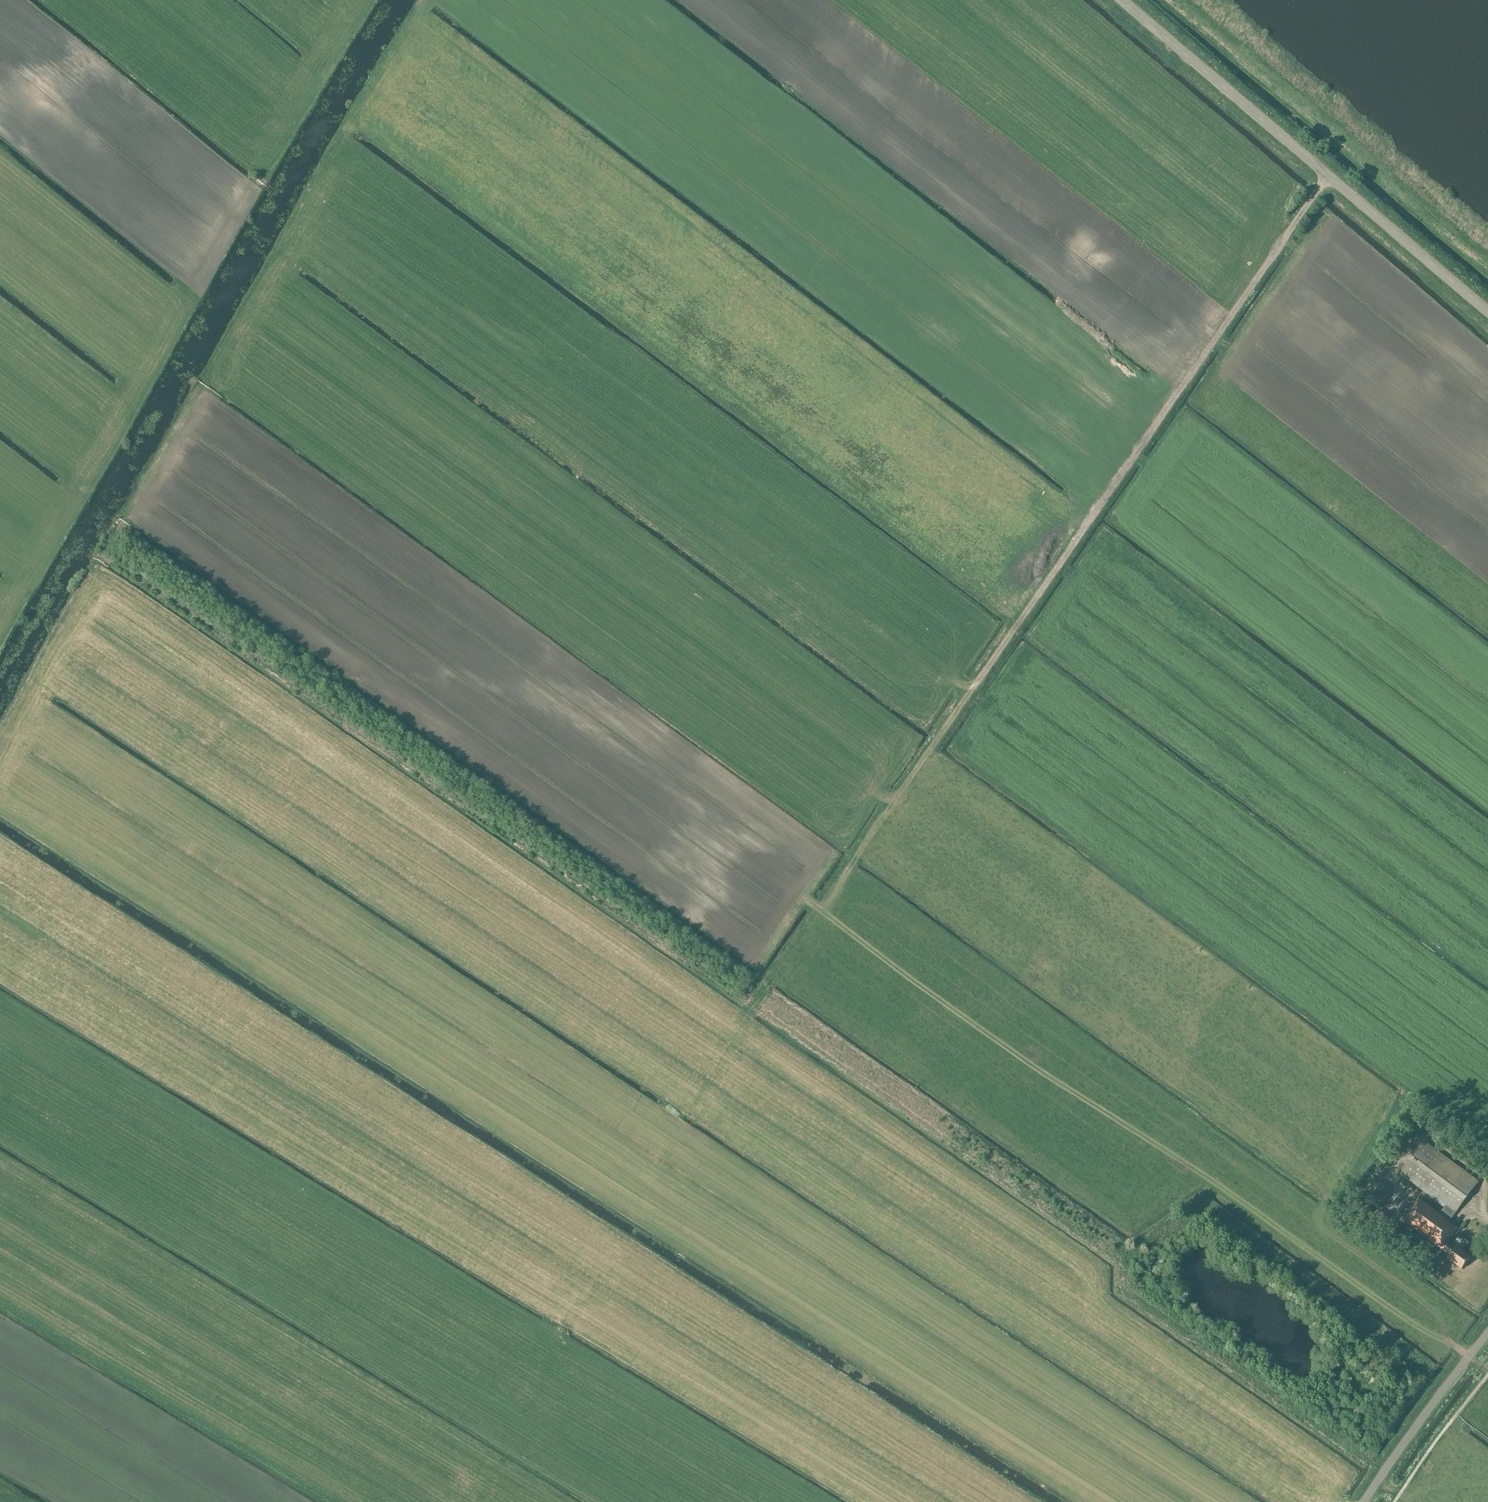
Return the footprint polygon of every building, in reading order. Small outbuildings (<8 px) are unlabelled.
[(1370,1126),(1364,1136),(1375,1142),(1381,1132),(1370,1126)] [(1447,1257),(1462,1269),(1470,1258),(1455,1247),(1454,1248),(1446,1242),(1458,1226),(1449,1220),(1478,1182),(1425,1142),(1401,1174),(1445,1206),(1440,1213),(1419,1198),(1403,1220),(1449,1255),(1447,1257)] [(1362,1196),(1379,1208),(1391,1192),(1374,1179),(1362,1196)] [(1391,1235),(1399,1225),(1378,1210),(1371,1219),(1391,1235)]
